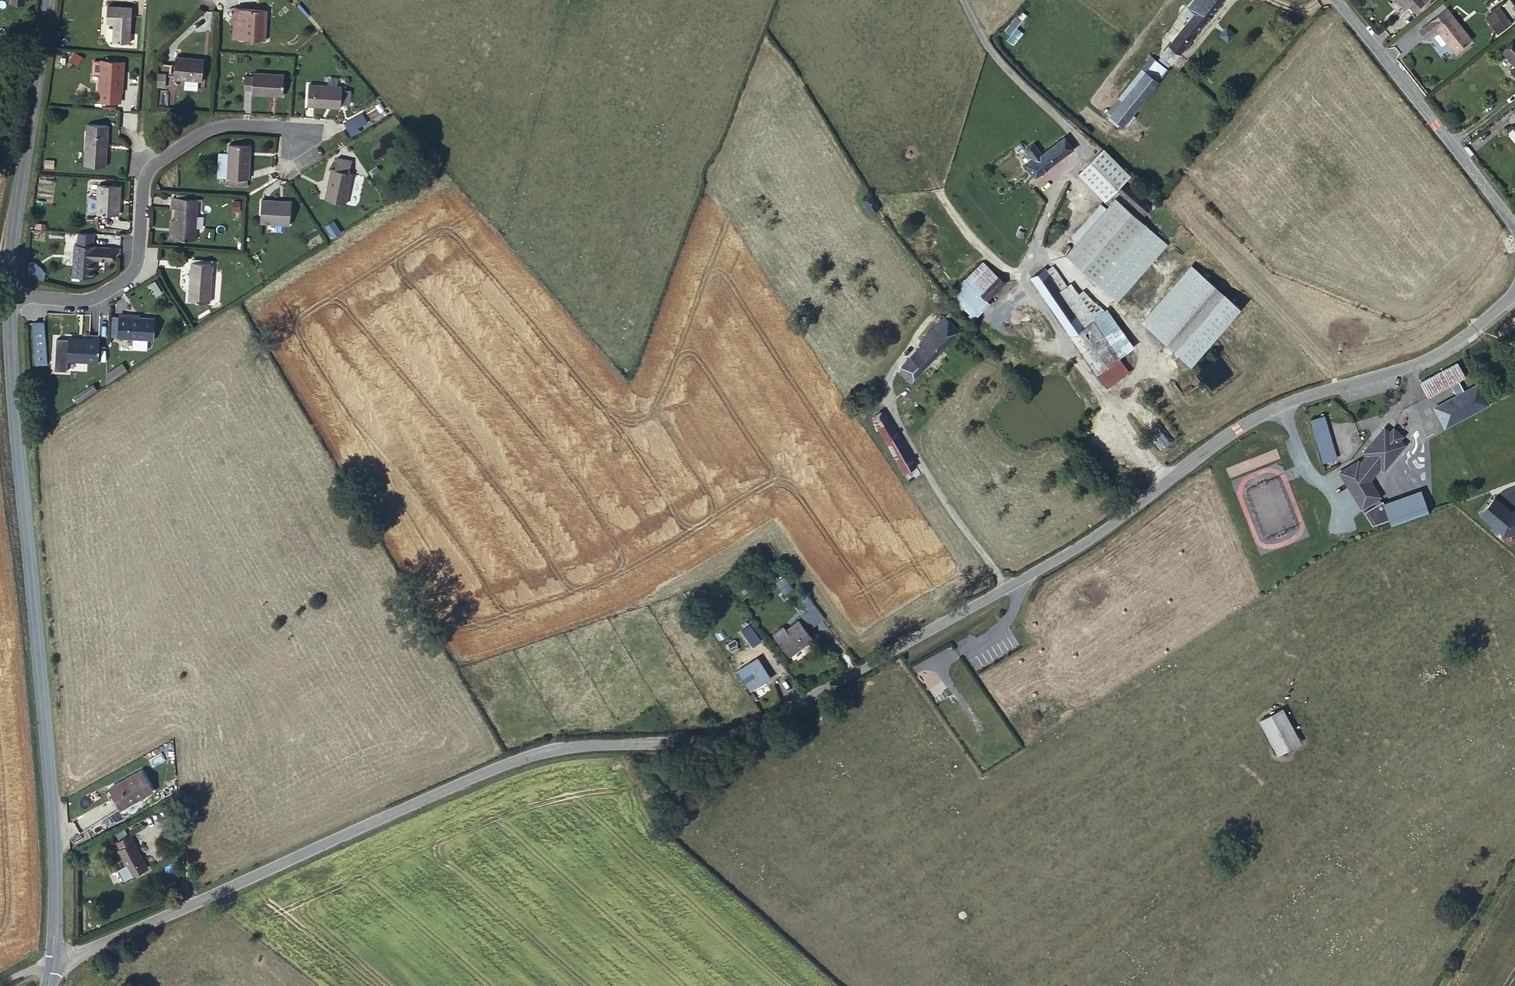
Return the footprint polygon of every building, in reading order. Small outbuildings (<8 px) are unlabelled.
[(1171,64),(1179,53),(1180,55),(1225,0),(1194,0),(1186,8),(1188,11),(1184,16),(1189,21),(1160,55),(1171,64)] [(1402,8),(1406,4),(1411,8),(1422,0),(1396,0),(1402,8)] [(110,20),(110,21),(118,22),(117,40),(134,41),(136,6),(111,4),(110,20)] [(1470,38),(1446,7),(1418,29),(1424,36),(1436,28),(1454,51),(1470,38)] [(232,41),(242,41),(243,11),(233,11),(232,41)] [(264,12),(243,11),(242,41),(263,43),(264,12)] [(1503,24),(1492,11),(1486,16),(1496,29),(1503,24)] [(1021,29),(1029,18),(1023,13),(1009,33),(1003,30),(998,38),(1001,40),(1002,40),(1008,45),(1011,44),(1013,44),(1017,48),(1027,34),(1021,29)] [(1234,36),(1227,30),(1221,37),(1228,43),(1234,36)] [(1501,52),(1514,66),(1510,70),(1514,76),(1514,39),(1501,52)] [(1155,61),(1165,70),(1166,70),(1171,64),(1160,55),(1155,61)] [(1103,112),(1108,115),(1153,60),(1150,57),(1103,112)] [(206,60),(178,60),(177,79),(206,79),(206,60)] [(1120,126),(1165,70),(1155,61),(1153,60),(1108,115),(1117,123),(1120,126)] [(92,101),(115,102),(117,62),(95,61),(92,101)] [(252,90),(253,95),(285,97),(286,77),(253,74),(253,78),(252,90)] [(244,90),(252,90),(253,78),(245,78),(244,90)] [(305,104),(340,106),(340,101),(342,88),(341,85),(307,82),(305,104)] [(342,88),(340,101),(349,102),(350,88),(342,88)] [(361,112),(343,123),(351,137),(370,124),(361,112)] [(1113,128),(1117,123),(1108,115),(1104,119),(1113,128)] [(86,162),(106,163),(108,123),(89,123),(86,162)] [(1026,167),(1037,178),(1073,150),(1064,139),(1043,154),(1035,146),(1027,152),(1035,160),(1026,167)] [(248,181),(249,149),(230,148),(227,180),(246,181),(248,181)] [(1078,176),(1106,203),(1132,176),(1105,149),(1078,176)] [(338,170),(355,174),(358,163),(341,159),(338,170)] [(333,170),(327,198),(348,203),(355,174),(338,170),(338,171),(333,170)] [(100,212),(120,214),(121,185),(100,183),(100,211),(100,212)] [(1120,302),(1169,243),(1114,198),(1065,257),(1120,302)] [(293,202),(262,199),(259,223),(292,226),(293,202)] [(183,203),(175,203),(175,213),(179,214),(201,215),(201,204),(199,204),(183,203)] [(99,219),(100,212),(100,211),(89,211),(89,218),(99,219)] [(178,227),(177,243),(199,244),(201,215),(179,214),(178,227)] [(324,227),(332,238),(342,232),(335,220),(324,227)] [(70,272),(91,273),(91,256),(91,253),(92,242),(70,242),(70,272)] [(91,253),(108,253),(108,243),(92,242),(91,253)] [(969,280),(982,294),(998,278),(985,265),(969,280)] [(1191,265),(1142,323),(1195,367),(1243,308),(1191,265)] [(195,267),(194,305),(215,306),(218,267),(195,267)] [(1046,267),(1030,278),(1106,389),(1130,373),(1120,359),(1135,348),(1108,308),(1103,312),(1087,289),(1079,294),(1072,283),(1064,288),(1054,274),(1052,276),(1046,267)] [(998,278),(982,294),(989,302),(1006,286),(998,278)] [(157,322),(122,320),(121,341),(137,342),(136,352),(150,353),(150,343),(156,343),(157,322)] [(927,345),(910,360),(903,368),(914,380),(960,335),(946,320),(923,341),(927,345)] [(99,335),(68,334),(68,336),(56,335),(53,370),(67,371),(67,362),(98,363),(99,335)] [(903,368),(910,360),(906,355),(899,362),(903,368)] [(111,375),(111,385),(131,372),(127,365),(111,375)] [(81,404),(99,392),(96,388),(78,400),(81,404)] [(1448,427),(1439,410),(1435,411),(1443,429),(1448,427)] [(911,486),(919,499),(931,492),(884,414),(873,421),(911,486)] [(1322,416),(1307,420),(1312,442),(1327,438),(1322,416)] [(1401,436),(1392,428),(1388,430),(1384,428),(1363,453),(1367,457),(1377,465),(1394,448),(1398,451),(1404,444),(1399,440),(1401,436)] [(1327,438),(1312,442),(1316,454),(1330,450),(1327,438)] [(1394,448),(1377,465),(1380,467),(1382,469),(1398,451),(1394,448)] [(1408,462),(1398,451),(1382,469),(1380,467),(1374,474),(1385,484),(1408,462)] [(1377,465),(1367,457),(1358,466),(1353,465),(1349,468),(1357,478),(1365,480),(1367,489),(1372,488),(1368,479),(1374,474),(1371,471),(1377,465)] [(1380,467),(1377,465),(1371,471),(1374,474),(1380,467)] [(1496,495),(1479,515),(1511,543),(1514,538),(1514,511),(1496,495)] [(796,583),(785,568),(781,572),(784,578),(791,586),(796,583)] [(791,586),(784,578),(775,585),(784,596),(792,589),(791,586)] [(783,633),(773,641),(787,658),(808,642),(796,625),(783,633)] [(770,636),(773,641),(783,633),(778,630),(770,636)] [(759,672),(755,675),(762,685),(766,682),(759,672)] [(762,685),(755,675),(748,680),(746,681),(752,690),(762,685)] [(1293,738),(1274,703),(1253,715),(1271,750),(1293,738)] [(150,792),(140,772),(108,790),(119,810),(150,792)] [(111,836),(114,842),(124,837),(121,831),(111,836)] [(124,837),(114,842),(118,851),(113,855),(125,879),(142,871),(124,837)]
